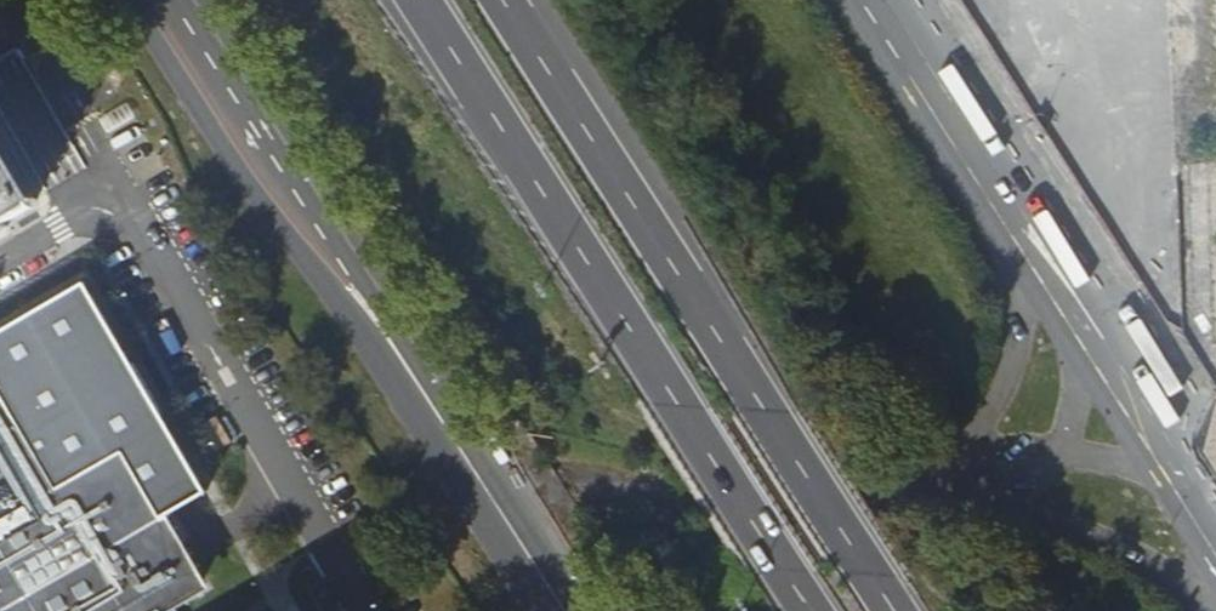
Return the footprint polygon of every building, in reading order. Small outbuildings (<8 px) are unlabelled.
[(37,202),(0,138),(0,232),(9,227),(6,221),(37,202)] [(0,330),(0,396),(53,489),(123,450),(162,516),(205,492),(81,285),(0,330)] [(202,585),(162,516),(123,450),(53,489),(0,396),(0,610),(157,610),(202,585)]
